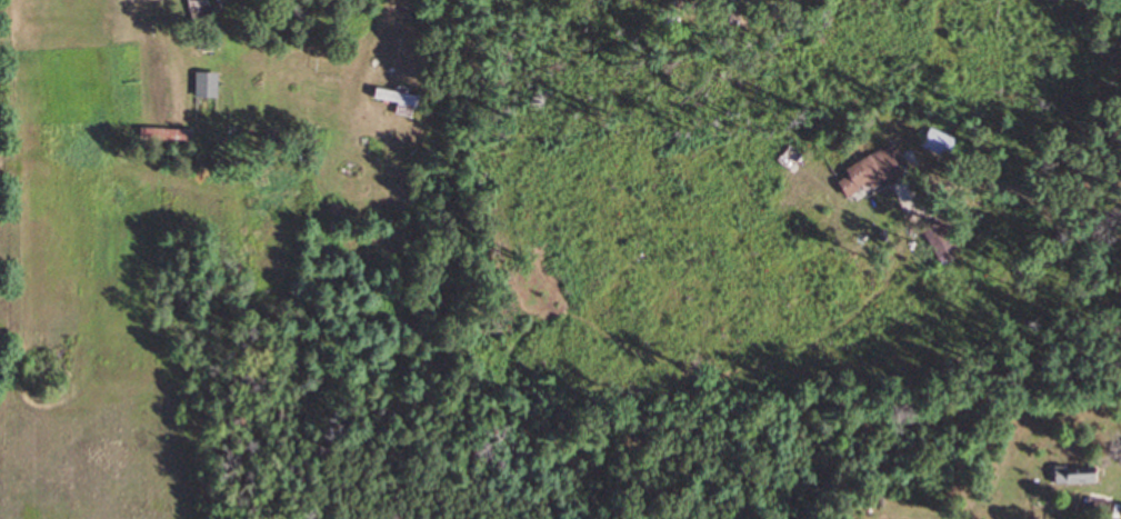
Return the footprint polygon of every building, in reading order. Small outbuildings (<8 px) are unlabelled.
[(222,76),(200,76),(200,99),(222,99),(222,76)] [(377,101),(426,107),(427,96),(379,91),(377,101)] [(957,138),(931,129),(924,149),(950,158),(957,138)] [(909,172),(896,146),(838,173),(850,199),(909,172)] [(1102,466),(1059,466),(1059,485),(1102,485),(1102,466)] [(1116,502),(1097,502),(1097,518),(1116,518),(1116,502)]
